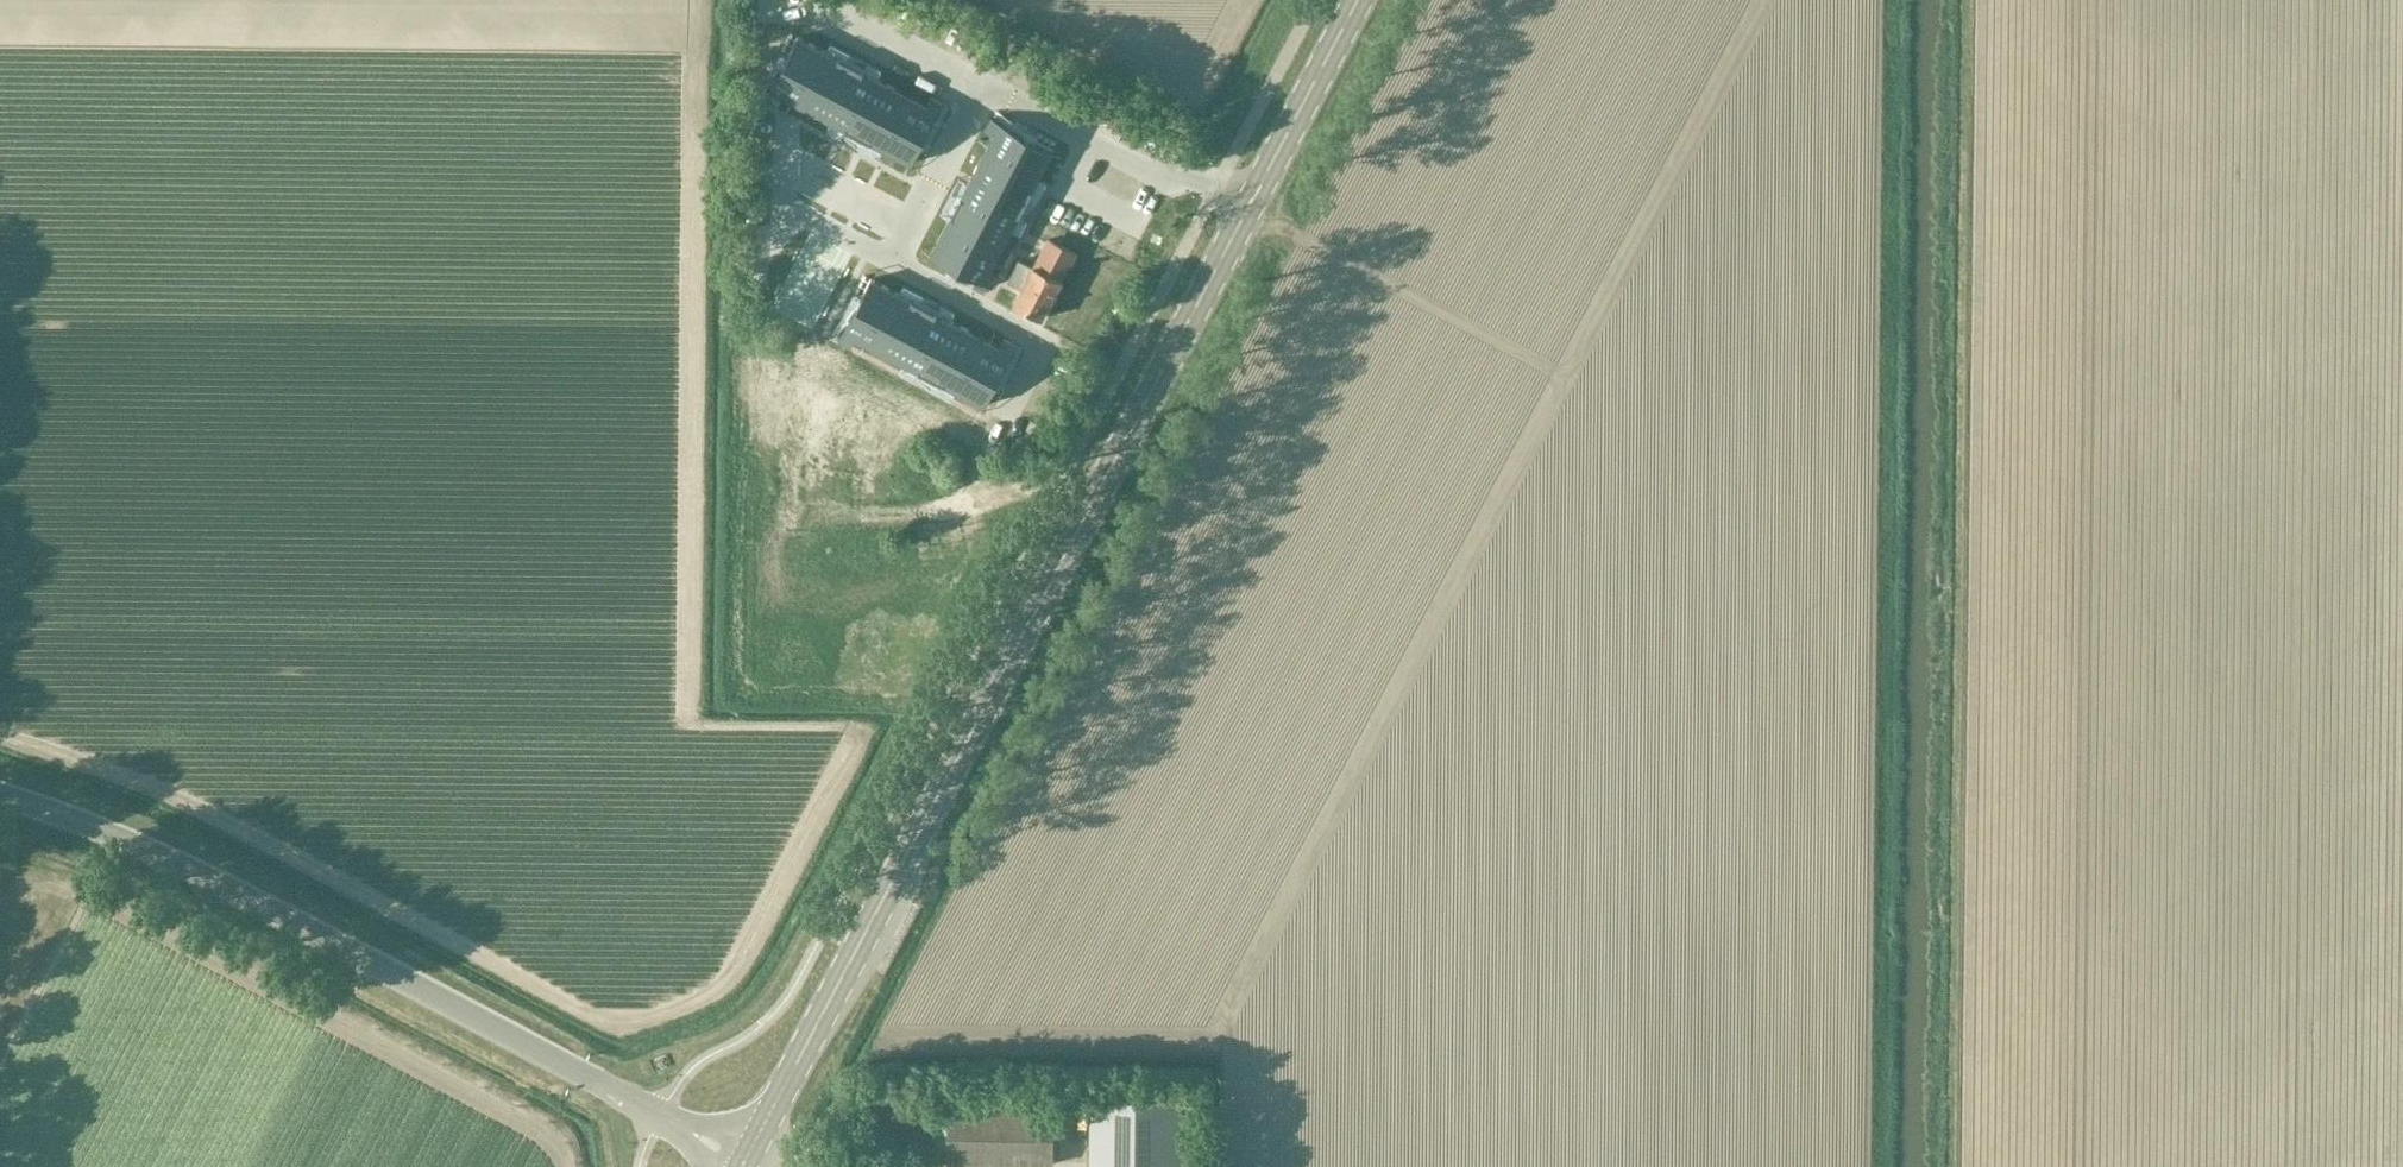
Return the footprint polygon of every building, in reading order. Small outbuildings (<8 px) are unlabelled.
[(930,96),(925,104),(798,36),(765,97),(777,104),(781,96),(909,164),(942,103),(930,96)] [(989,269),(1051,150),(992,119),(985,131),(994,135),(931,255),(991,286),(997,274),(989,269)] [(1041,319),(1061,280),(1060,280),(1074,253),(1047,239),(1033,266),(1032,267),(1018,260),(1007,282),(1021,289),(1013,304),(1041,319)] [(1003,338),(999,347),(870,279),(838,340),(850,346),(855,338),(983,405),(1015,344),(1003,338)] [(1053,1165),(1053,1105),(1009,1104),(1009,1091),(965,1090),(965,1104),(947,1103),(946,1163),(1053,1165)] [(1089,1166),(1179,1166),(1180,1096),(1090,1095),(1089,1166)] [(894,1149),(895,1137),(878,1137),(878,1148),(894,1149)]
